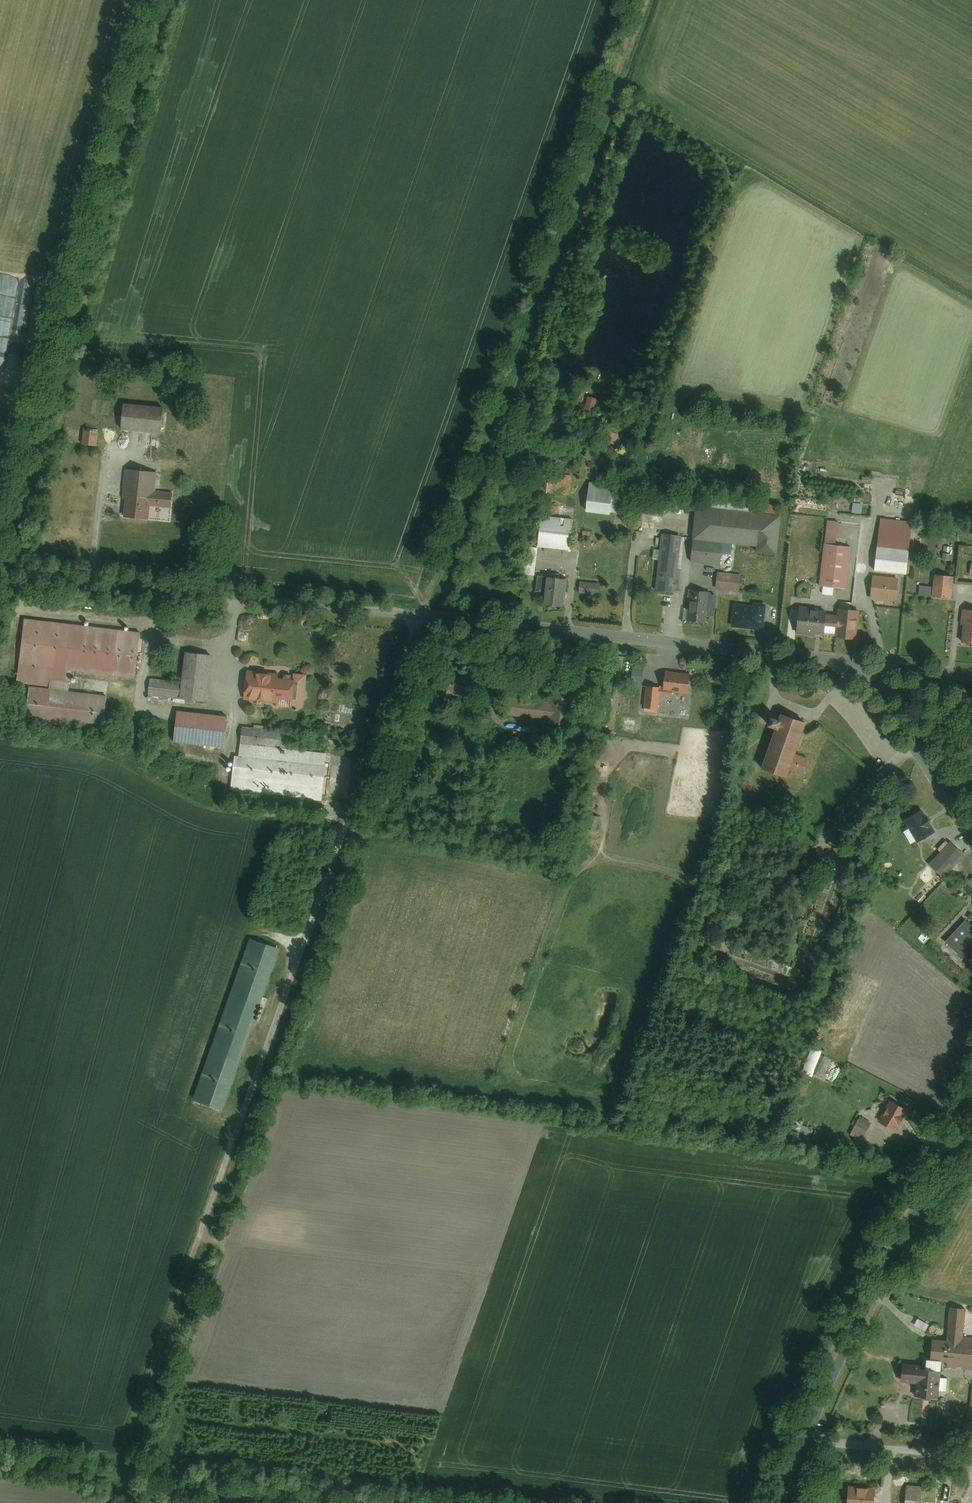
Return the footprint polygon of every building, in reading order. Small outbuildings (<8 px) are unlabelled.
[(584,409),(595,411),(598,397),(588,395),(584,409)] [(163,407),(123,403),(120,429),(160,434),(163,407)] [(97,446),(98,429),(84,428),(82,445),(97,446)] [(609,430),(605,440),(615,444),(619,433),(609,430)] [(123,517),(149,520),(150,506),(171,508),(173,492),(155,491),(157,471),(128,468),(123,517)] [(570,493),(571,474),(537,473),(537,492),(570,493)] [(583,510),(608,514),(613,485),(589,480),(583,510)] [(903,511),(905,498),(892,495),(890,509),(903,511)] [(862,513),(864,503),(853,501),(852,511),(862,513)] [(780,517),(696,508),(693,539),(722,542),(736,544),(756,546),(755,552),(776,555),(780,517)] [(538,546),(571,549),(573,517),(540,515),(538,546)] [(913,522),(881,518),(875,571),(907,574),(913,522)] [(836,545),(839,521),(827,520),(824,544),(836,545)] [(662,534),(656,590),(676,592),(682,536),(662,534)] [(720,565),(722,542),(693,539),(690,561),(720,565)] [(733,575),(736,544),(722,542),(720,565),(719,573),(733,575)] [(824,544),(820,586),(846,589),(851,547),(836,545),(824,544)] [(950,547),(944,546),(942,560),(950,561),(951,554),(949,554),(950,547)] [(719,573),(717,573),(715,589),(739,591),(741,576),(733,575),(719,573)] [(934,587),(933,595),(952,598),(954,576),(935,574),(934,587)] [(563,608),(567,578),(537,575),(535,591),(545,592),(543,606),(563,608)] [(899,578),(873,575),(870,598),(896,601),(899,578)] [(579,581),(579,593),(600,593),(600,581),(579,581)] [(934,587),(921,585),(920,594),(933,595),(934,587)] [(710,593),(691,591),(687,620),(706,622),(707,614),(714,615),(716,596),(709,595),(710,593)] [(753,606),(734,603),(732,627),(763,630),(766,604),(753,603),(753,606)] [(827,614),(827,611),(799,608),(796,632),(824,635),(827,614)] [(860,611),(839,608),(838,615),(827,614),(824,635),(857,639),(860,611)] [(963,609),(962,624),(964,624),(962,642),(971,643),(971,610),(963,609)] [(141,633),(21,619),(13,690),(25,691),(21,719),(106,729),(110,695),(68,690),(70,674),(135,682),(141,633)] [(206,701),(211,654),(184,651),(180,681),(150,678),(148,695),(206,701)] [(633,669),(634,659),(623,658),(622,669),(633,669)] [(293,673),(246,669),(243,700),(291,705),(295,708),(304,709),(307,674),(293,672),(293,673)] [(691,672),(663,670),(661,689),(690,691),(691,672)] [(658,687),(647,686),(644,708),(656,709),(658,687)] [(548,716),(550,701),(507,696),(506,711),(548,716)] [(566,698),(550,696),(550,701),(548,716),(548,722),(563,724),(566,698)] [(224,747),(227,716),(177,710),(173,742),(224,747)] [(779,720),(770,718),(766,731),(774,733),(762,771),(786,779),(789,769),(802,773),(806,760),(795,756),(805,723),(780,715),(779,720)] [(321,800),(326,753),(287,749),(289,731),(242,726),(239,756),(234,755),(230,790),(321,800)] [(921,811),(906,818),(919,844),(934,836),(921,811)] [(597,830),(599,816),(592,815),(590,829),(597,830)] [(948,838),(927,860),(945,877),(966,856),(948,838)] [(255,937),(195,1103),(222,1112),(282,946),(255,937)] [(811,1049),(804,1072),(815,1075),(822,1052),(811,1049)] [(802,1078),(799,1095),(806,1097),(810,1079),(802,1078)] [(891,1099),(879,1120),(896,1131),(909,1110),(891,1099)] [(870,1121),(860,1115),(851,1132),(862,1137),(870,1121)] [(947,1337),(962,1338),(965,1309),(950,1308),(947,1337)] [(915,1324),(926,1328),(928,1323),(917,1318),(915,1324)] [(932,1336),(930,1366),(971,1369),(971,1339),(962,1338),(947,1337),(932,1336)] [(915,1398),(937,1400),(940,1371),(917,1369),(915,1398)] [(848,1485),(847,1502),(876,1502),(878,1488),(848,1485)] [(905,1502),(914,1502),(914,1497),(912,1497),(912,1490),(905,1490),(905,1502)]
